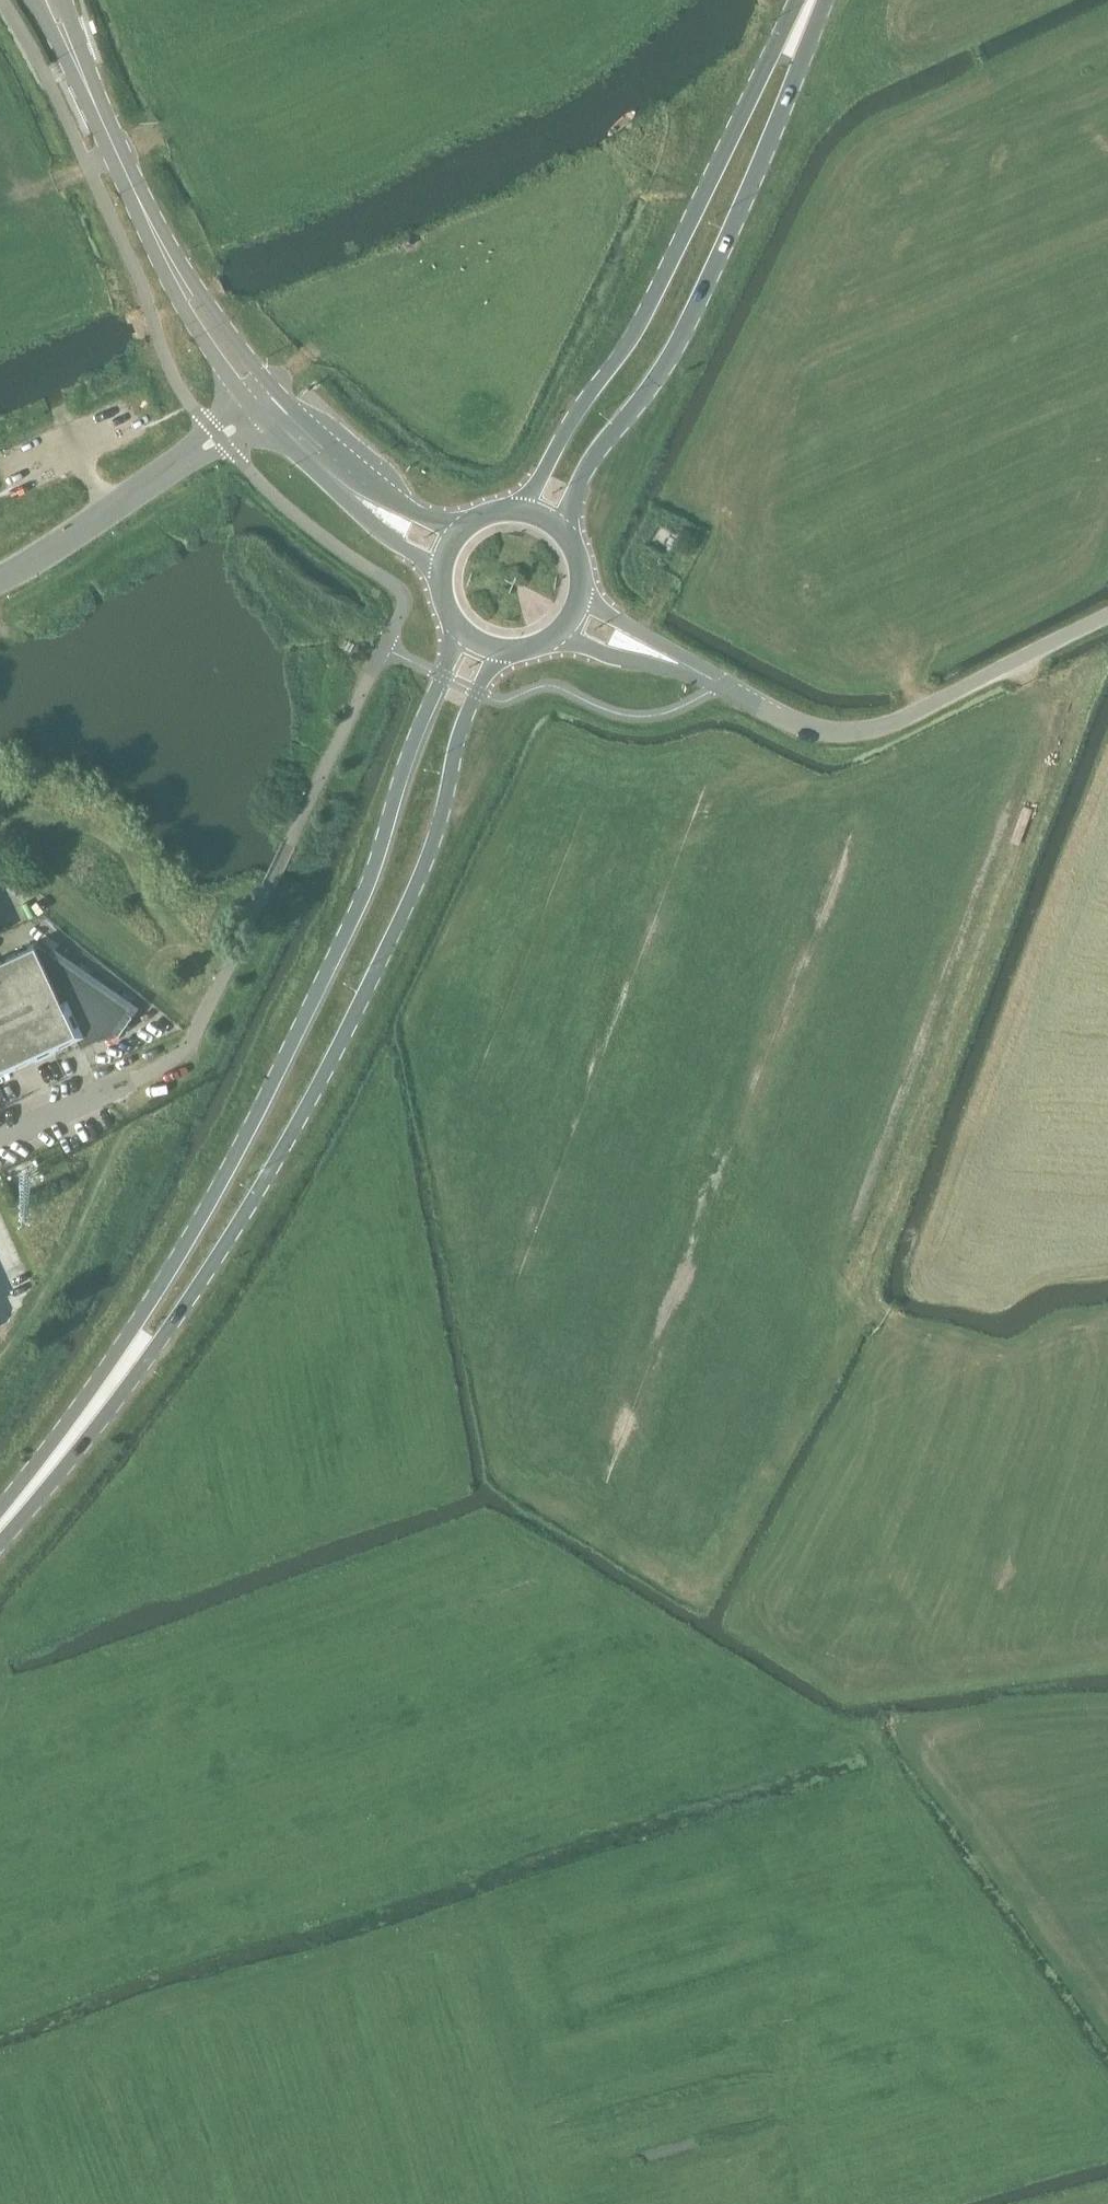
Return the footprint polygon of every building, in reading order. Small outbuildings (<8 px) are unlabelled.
[(0,959),(0,1066),(73,1032),(80,1045),(112,1030),(127,1008),(40,946),(35,948),(33,943),(0,959)]
